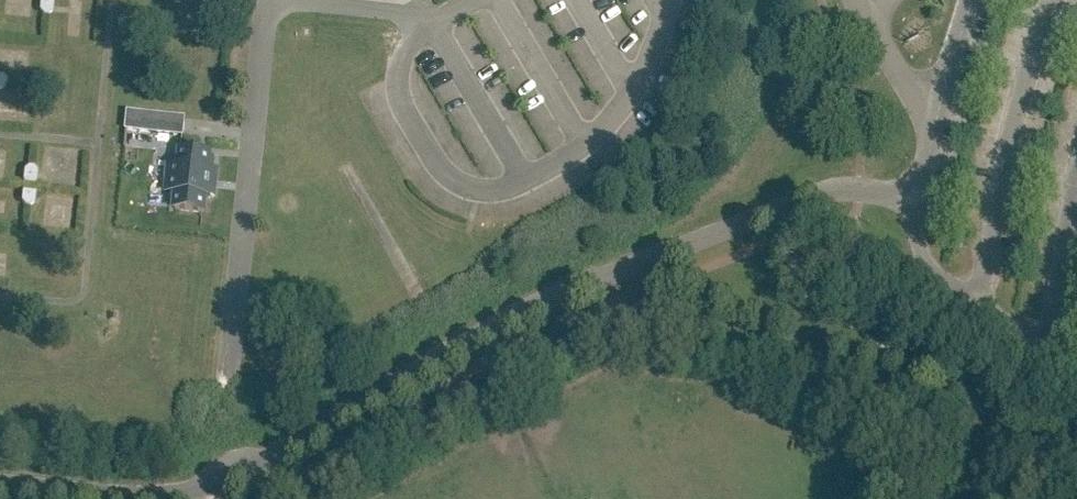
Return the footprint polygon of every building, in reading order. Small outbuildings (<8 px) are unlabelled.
[(120,133),(180,134),(180,115),(120,114),(120,133)] [(175,211),(203,214),(205,197),(210,198),(212,173),(208,172),(210,156),(181,153),(180,169),(169,168),(166,193),(177,194),(175,211)]
